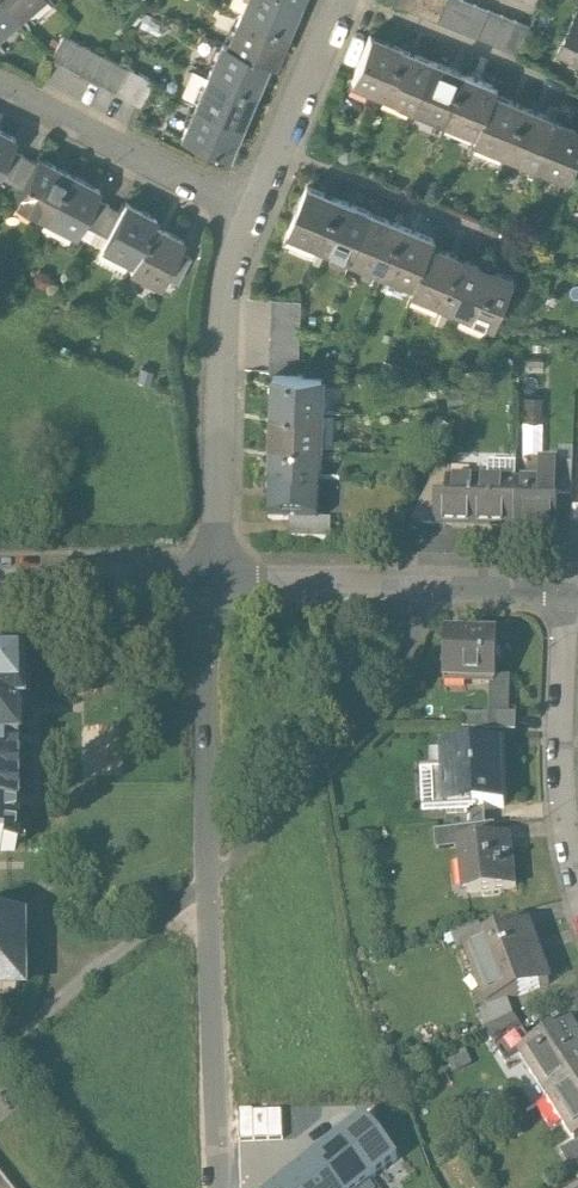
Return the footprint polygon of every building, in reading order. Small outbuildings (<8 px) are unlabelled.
[(18,13),(7,0),(0,0),(0,29),(18,13)] [(18,13),(34,0),(7,0),(18,13)] [(304,1),(303,0),(244,0),(240,12),(292,32),(304,1)] [(455,0),(382,0),(381,3),(519,59),(531,31),(455,0)] [(577,70),(577,9),(573,7),(549,56),(577,70)] [(279,64),(292,32),(240,12),(227,44),(270,61),(279,64)] [(155,79),(63,34),(49,63),(140,108),(155,79)] [(355,87),(386,99),(405,52),(375,39),(355,87)] [(220,41),(207,74),(256,93),(270,61),(227,44),(220,41)] [(386,99),(416,112),(436,64),(405,52),(386,99)] [(416,112),(446,124),(466,77),(436,64),(416,112)] [(207,74),(193,106),(243,126),(256,93),(207,74)] [(496,89),(466,77),(446,124),(477,137),(493,97),(496,89)] [(473,145),(506,158),(526,110),(493,97),(477,137),(473,145)] [(230,159),(243,126),(193,106),(180,139),(230,159)] [(506,158),(538,172),(558,124),(526,110),(506,158)] [(558,124),(538,172),(571,185),(577,167),(577,132),(558,124)] [(0,125),(0,171),(18,135),(0,125)] [(10,204),(44,221),(71,170),(36,152),(10,204)] [(105,187),(71,170),(44,221),(79,239),(105,187)] [(286,234),(317,247),(337,199),(306,186),(286,234)] [(368,213),(337,199),(317,247),(348,261),(368,213)] [(159,215),(125,200),(102,253),(136,268),(155,225),(159,215)] [(348,261),(379,274),(400,226),(368,213),(348,261)] [(186,240),(155,225),(136,268),(130,275),(161,290),(186,240)] [(431,239),(400,226),(379,274),(410,287),(428,246),(431,239)] [(470,265),(428,246),(410,287),(407,294),(450,313),(470,265)] [(513,283),(470,265),(450,313),(493,331),(513,283)] [(299,299),(267,299),(267,372),(299,372),(299,299)] [(261,372),(261,408),(313,408),(313,372),(299,372),(267,372),(261,372)] [(533,417),(544,417),(544,396),(532,396),(533,417)] [(261,408),(261,444),(313,444),(313,408),(261,408)] [(261,444),(261,480),(312,480),(313,444),(261,444)] [(518,473),(517,459),(494,461),(494,474),(518,473)] [(428,524),(491,528),(494,479),(431,475),(428,524)] [(557,483),(494,479),(491,528),(554,532),(557,483)] [(312,516),(312,480),(261,480),(261,516),(312,516)] [(447,634),(445,686),(498,688),(500,636),(447,634)] [(0,671),(0,851),(14,850),(14,752),(14,731),(13,720),(18,720),(18,671),(0,671)] [(440,750),(443,812),(508,809),(505,747),(440,750)] [(513,839),(457,846),(464,901),(520,894),(513,839)] [(13,994),(13,993),(19,988),(19,972),(20,972),(20,971),(20,969),(19,969),(19,946),(20,944),(19,944),(19,922),(0,922),(0,994),(13,994)] [(486,1014),(554,987),(530,926),(462,953),(486,1014)] [(548,1106),(577,1087),(577,1033),(573,1025),(518,1060),(548,1106)] [(548,1106),(577,1153),(577,1152),(577,1087),(548,1106)] [(281,1111),(238,1112),(240,1142),(283,1142),(281,1111)] [(363,1118),(336,1140),(367,1177),(393,1155),(363,1118)] [(312,1160),(335,1187),(353,1187),(367,1177),(336,1140),(312,1160)] [(286,1183),(290,1187),(335,1187),(312,1160),(286,1183)]
